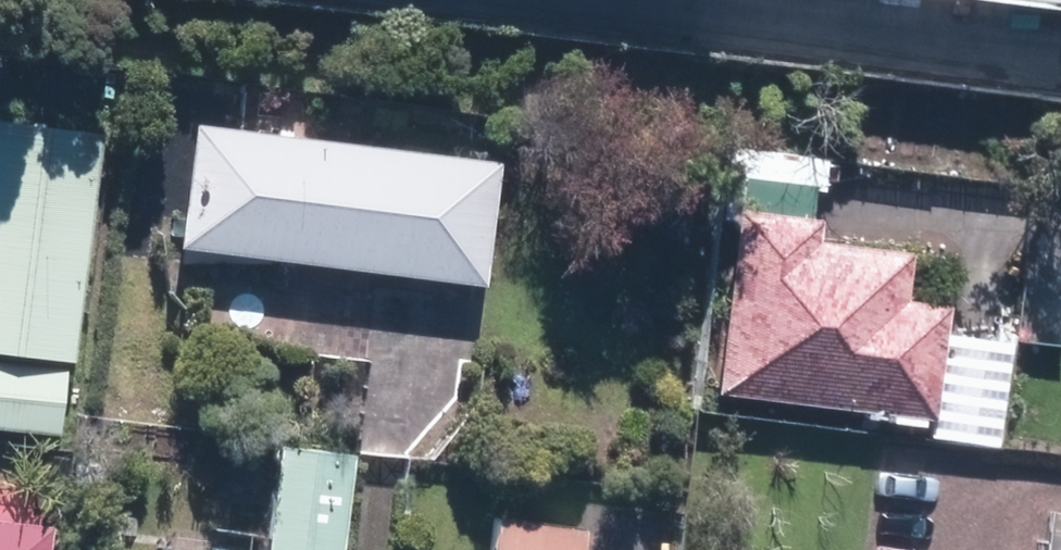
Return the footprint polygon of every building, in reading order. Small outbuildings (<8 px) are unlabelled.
[(1060,18),(1060,0),(914,0),(1060,18)] [(494,163),(185,124),(169,249),(478,288),(494,163)] [(57,441),(91,143),(0,132),(0,434),(57,441)] [(726,235),(706,399),(933,426),(946,315),(900,309),(906,257),(726,235)] [(351,453),(272,443),(260,549),(339,549),(351,453)] [(1036,503),(1030,549),(1060,549),(1060,506),(1036,503)] [(490,520),(487,549),(579,549),(581,530),(490,520)] [(45,528),(0,523),(0,549),(42,549),(45,528)]
